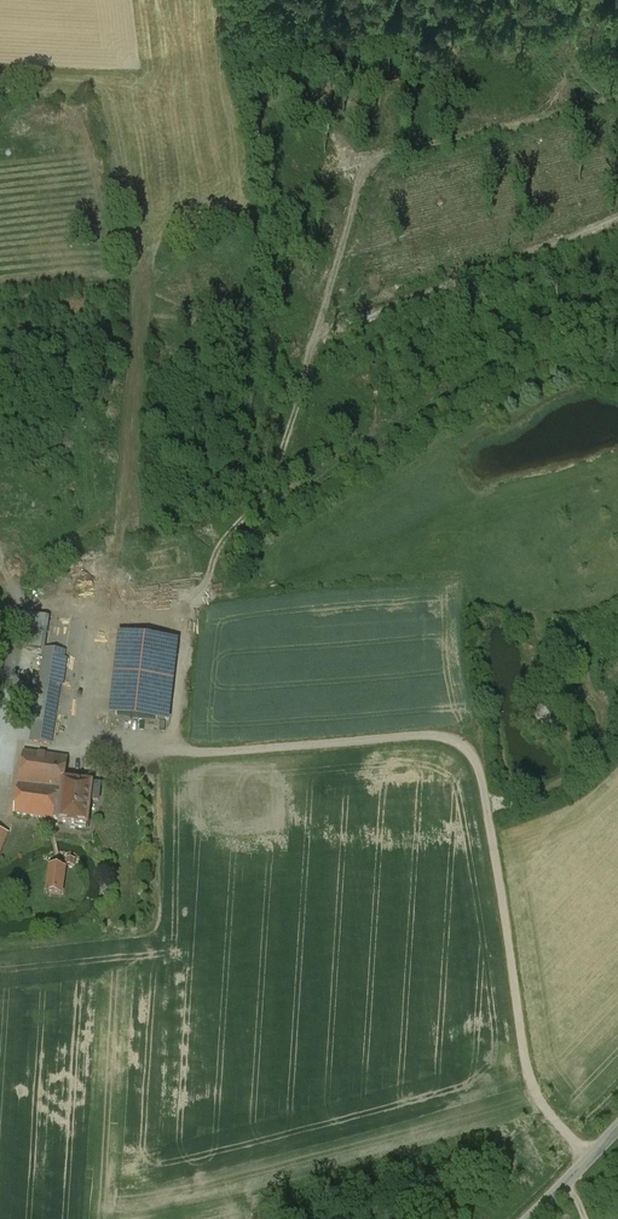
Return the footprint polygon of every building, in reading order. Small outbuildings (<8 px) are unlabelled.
[(46,619),(34,615),(26,644),(39,647),(46,619)] [(178,644),(118,637),(109,715),(169,722),(178,644)] [(45,650),(31,743),(50,746),(64,653),(45,650)] [(67,760),(23,754),(18,786),(14,815),(59,821),(63,783),(64,783),(67,760)] [(126,763),(109,762),(109,775),(125,775),(126,763)] [(64,783),(63,783),(59,821),(58,823),(75,825),(75,828),(70,828),(70,830),(75,831),(75,829),(86,830),(86,827),(87,827),(89,810),(88,810),(87,811),(84,811),(85,801),(89,801),(88,802),(89,803),(90,802),(98,803),(100,787),(64,783)] [(65,869),(49,867),(46,893),(61,895),(65,869)]
